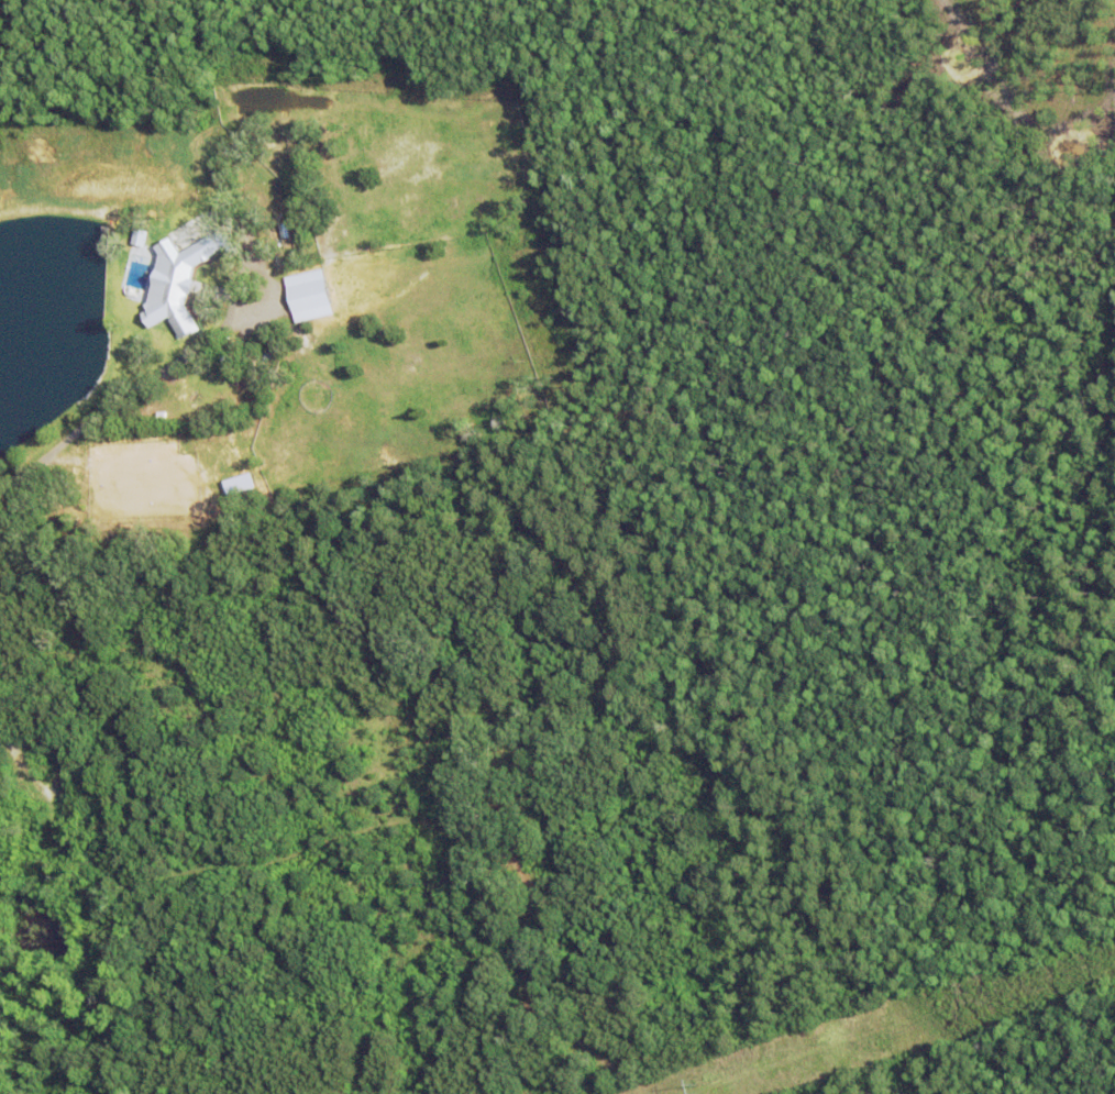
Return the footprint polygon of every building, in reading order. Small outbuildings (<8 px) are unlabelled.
[(177,251),(170,237),(153,246),(157,254),(144,311),(139,314),(146,328),(167,318),(177,339),(197,330),(184,302),(185,295),(189,293),(192,282),(190,278),(193,266),(221,252),(213,234),(177,251)] [(331,315),(322,268),(282,277),(292,323),(331,315)] [(12,817),(25,817),(25,827),(12,827),(12,817)] [(11,829),(29,828),(29,842),(11,842),(11,829)] [(38,871),(47,862),(56,870),(47,880),(38,871)]
